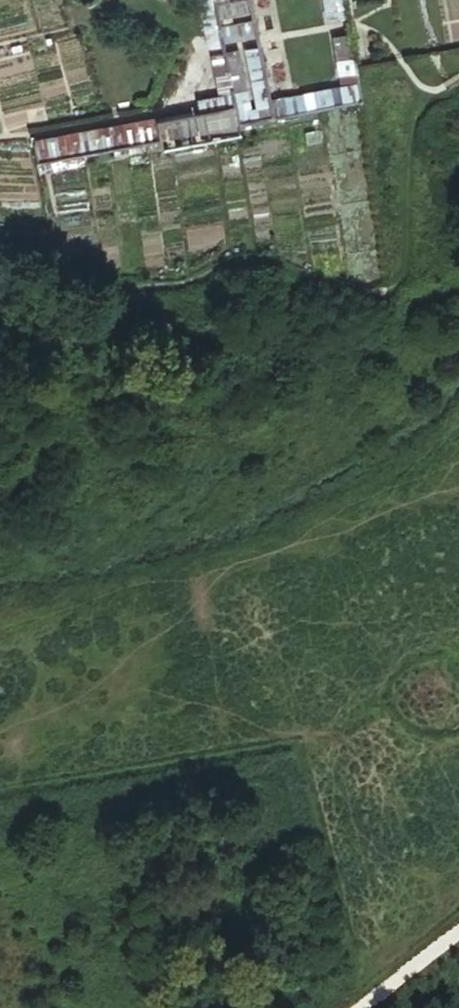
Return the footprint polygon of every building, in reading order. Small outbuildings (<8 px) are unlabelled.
[(249,0),(212,0),(217,27),(202,30),(205,49),(221,46),(221,45),(256,38),(249,0)] [(345,0),(326,0),(330,19),(337,18),(337,21),(349,18),(345,0)] [(270,99),(260,45),(243,49),(255,109),(249,110),(237,49),(223,52),(237,125),(363,101),(350,33),(331,37),(340,86),(270,99)] [(237,125),(223,52),(210,54),(218,98),(197,102),(205,139),(239,133),(237,125)] [(191,54),(172,103),(185,108),(204,59),(191,54)] [(193,112),(33,145),(37,166),(197,133),(193,112)]
